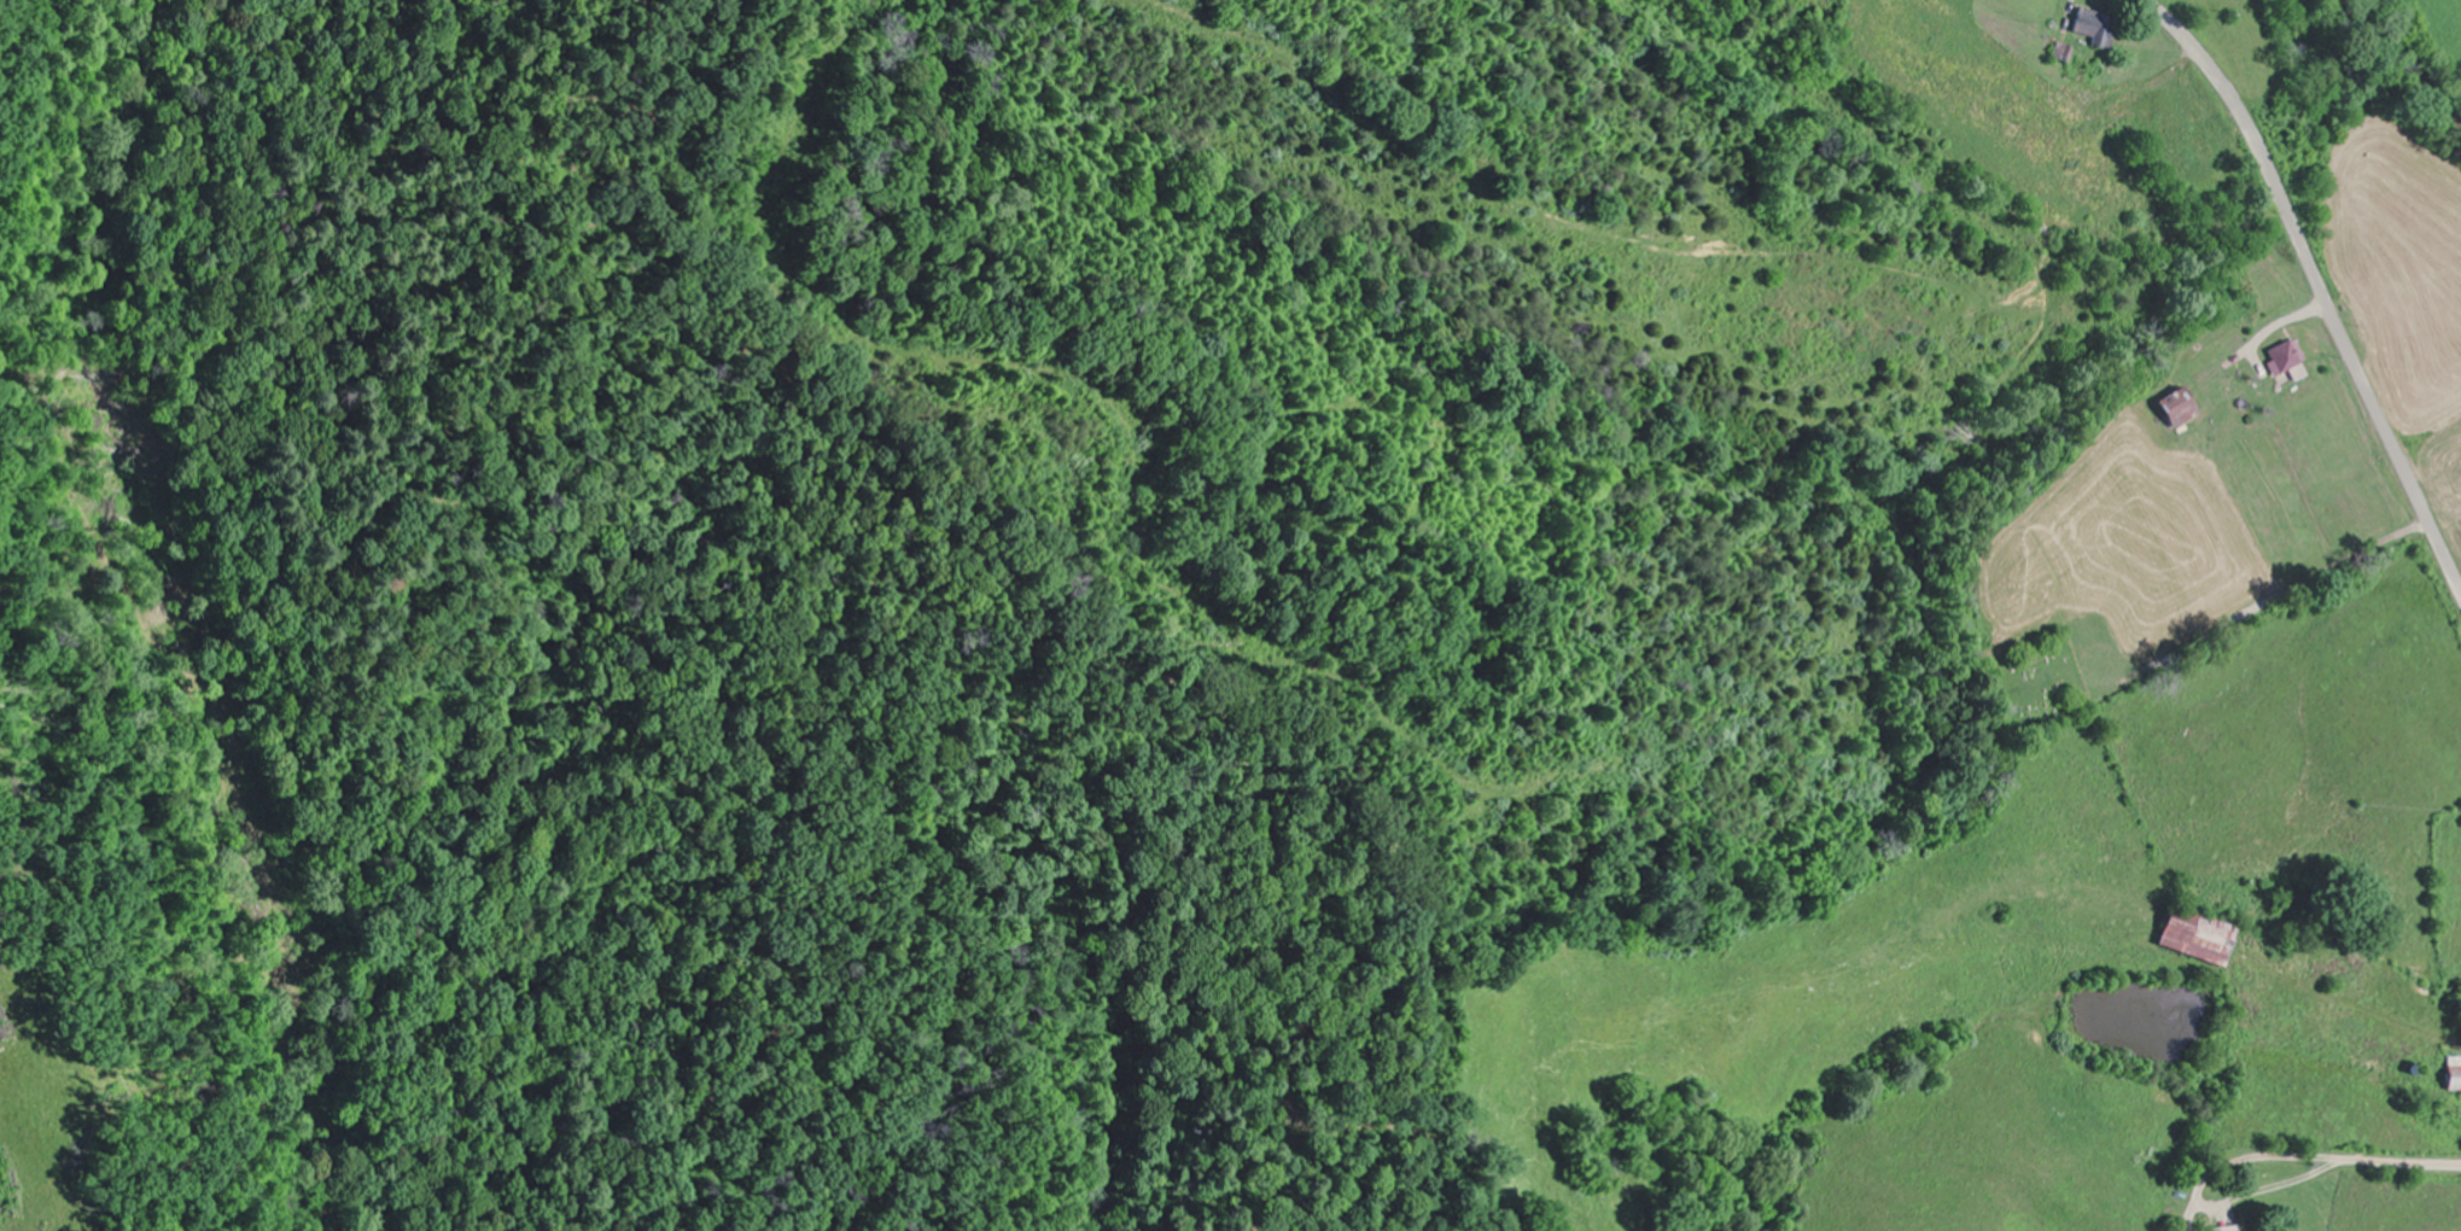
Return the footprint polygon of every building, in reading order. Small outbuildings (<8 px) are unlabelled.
[(2088,46),(2104,51),(2111,30),(2102,27),(2105,18),(2077,8),(2069,33),(2090,40),(2088,46)] [(2273,379),(2287,372),(2293,384),(2305,377),(2298,363),(2303,361),(2292,339),(2266,353),(2271,362),(2265,365),(2273,379)] [(2155,400),(2168,430),(2194,418),(2181,389),(2155,400)] [(2178,913),(2177,916),(2164,912),(2153,949),(2217,967),(2229,928),(2178,913)] [(2447,1059),(2446,1093),(2460,1093),(2460,1059),(2447,1059)]
